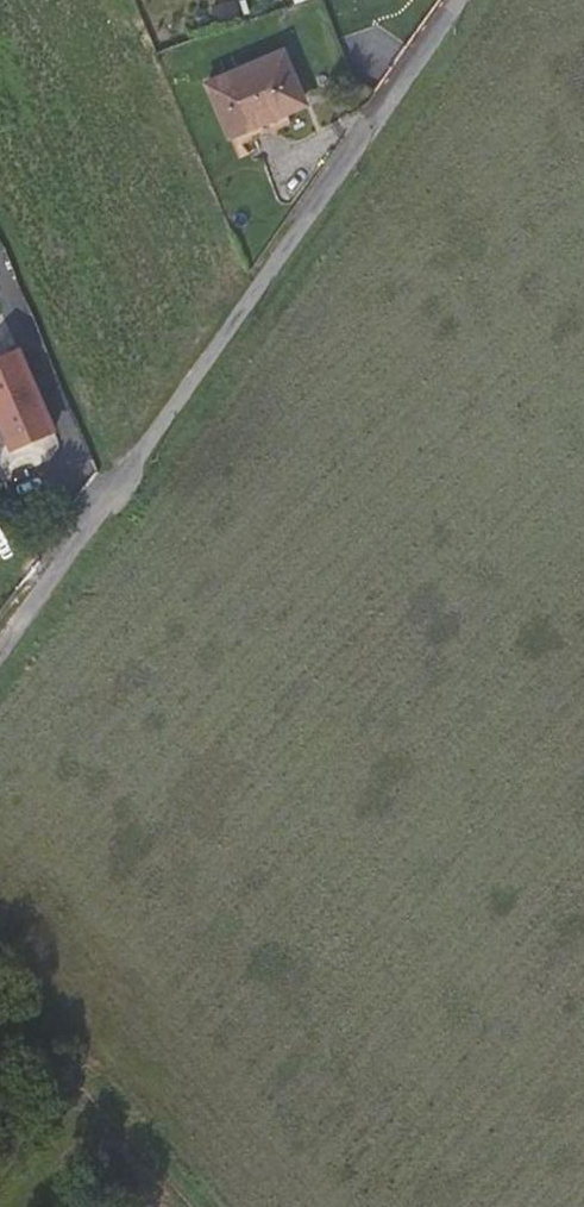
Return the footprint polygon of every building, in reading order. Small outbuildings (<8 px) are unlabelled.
[(284,51),(208,82),(229,135),(276,116),(273,111),(303,99),(284,51)] [(0,352),(0,405),(15,440),(57,422),(22,342),(0,352)]
